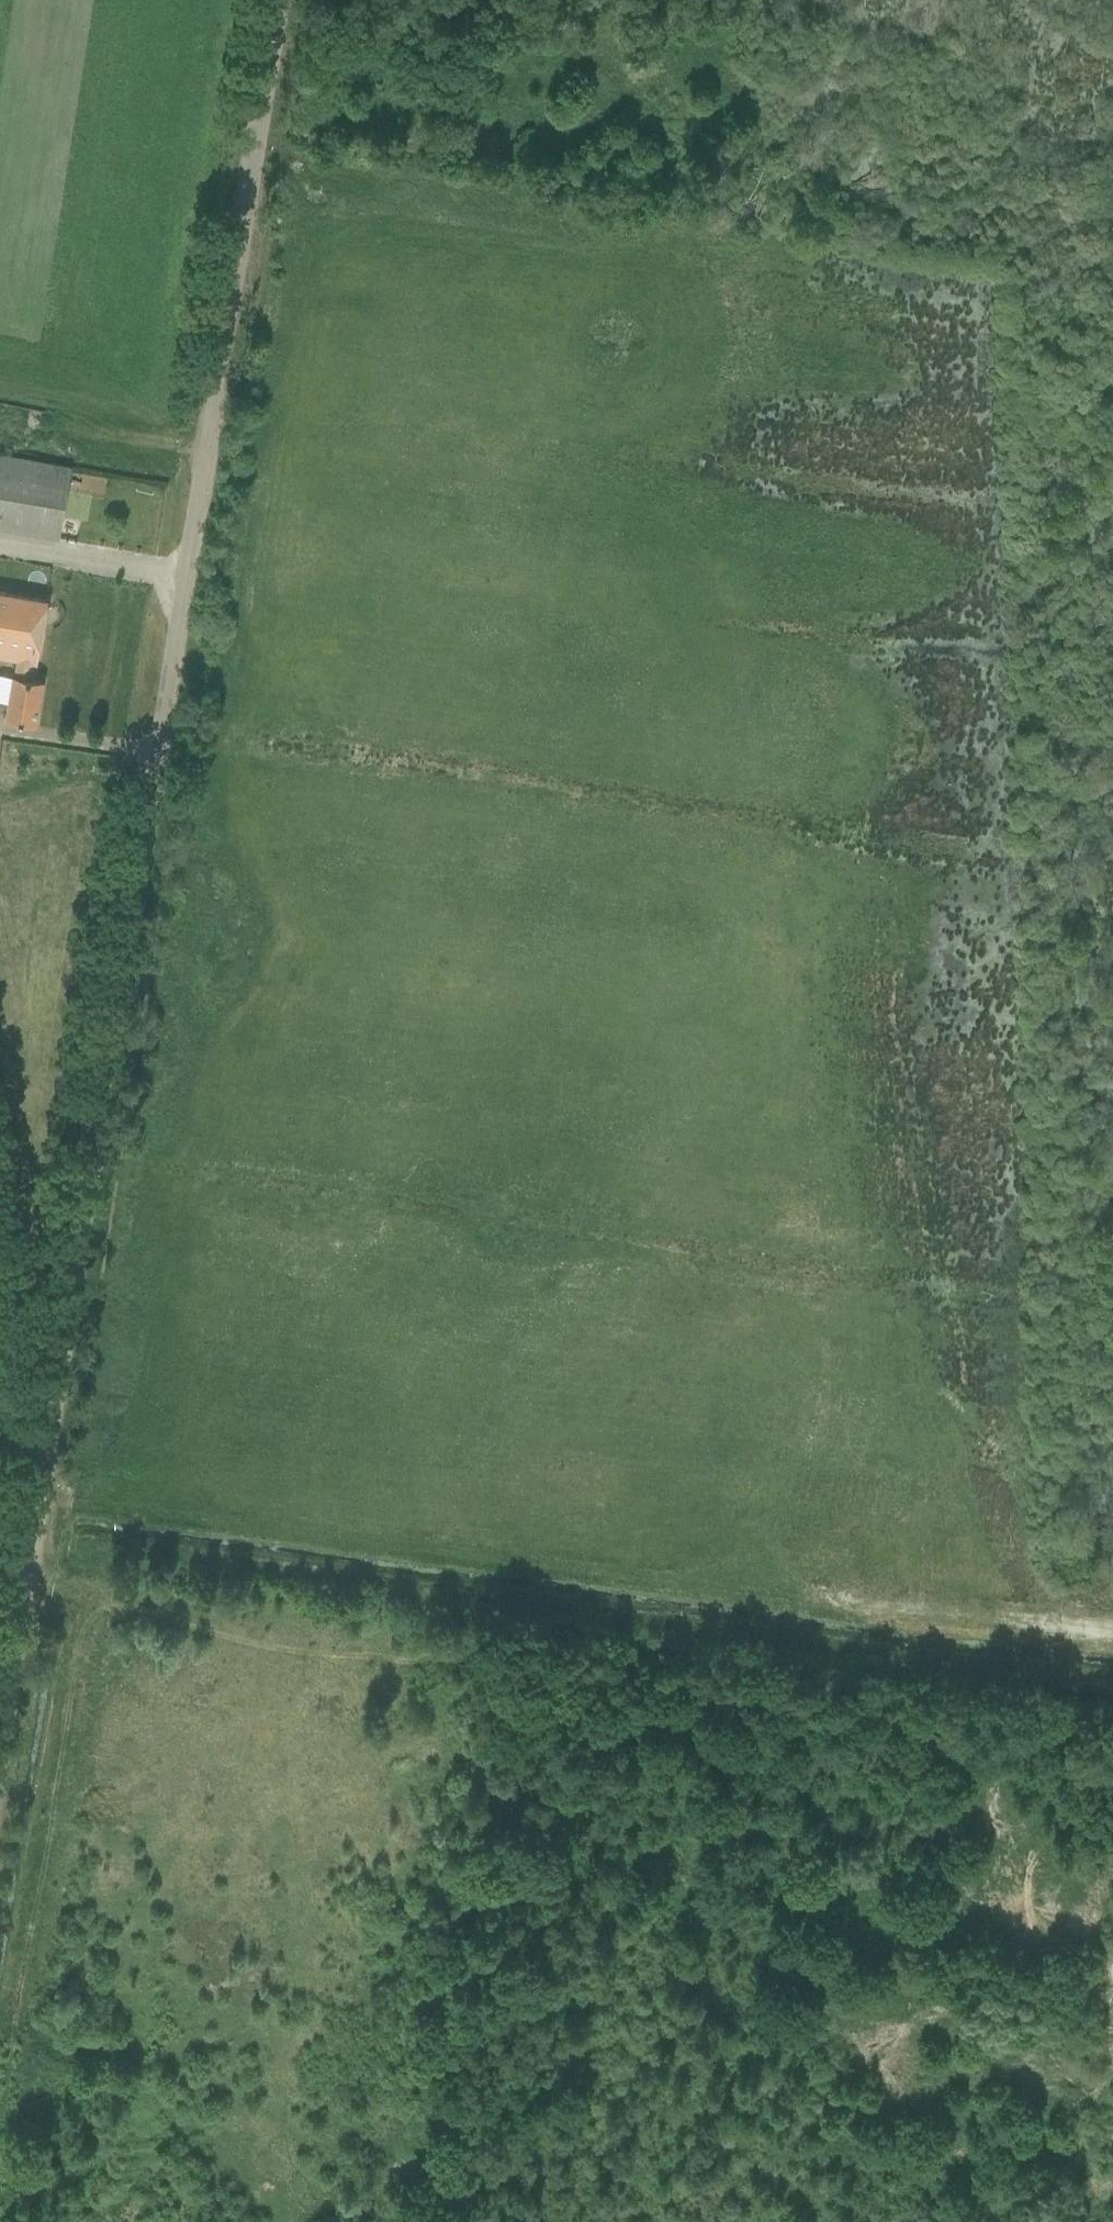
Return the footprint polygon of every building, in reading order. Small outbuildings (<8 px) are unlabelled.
[(58,537),(71,466),(0,454),(0,527),(58,537)] [(22,660),(20,677),(16,677),(9,717),(14,718),(36,722),(43,681),(31,679),(34,661),(36,662),(47,600),(0,591),(0,656),(22,660)]
